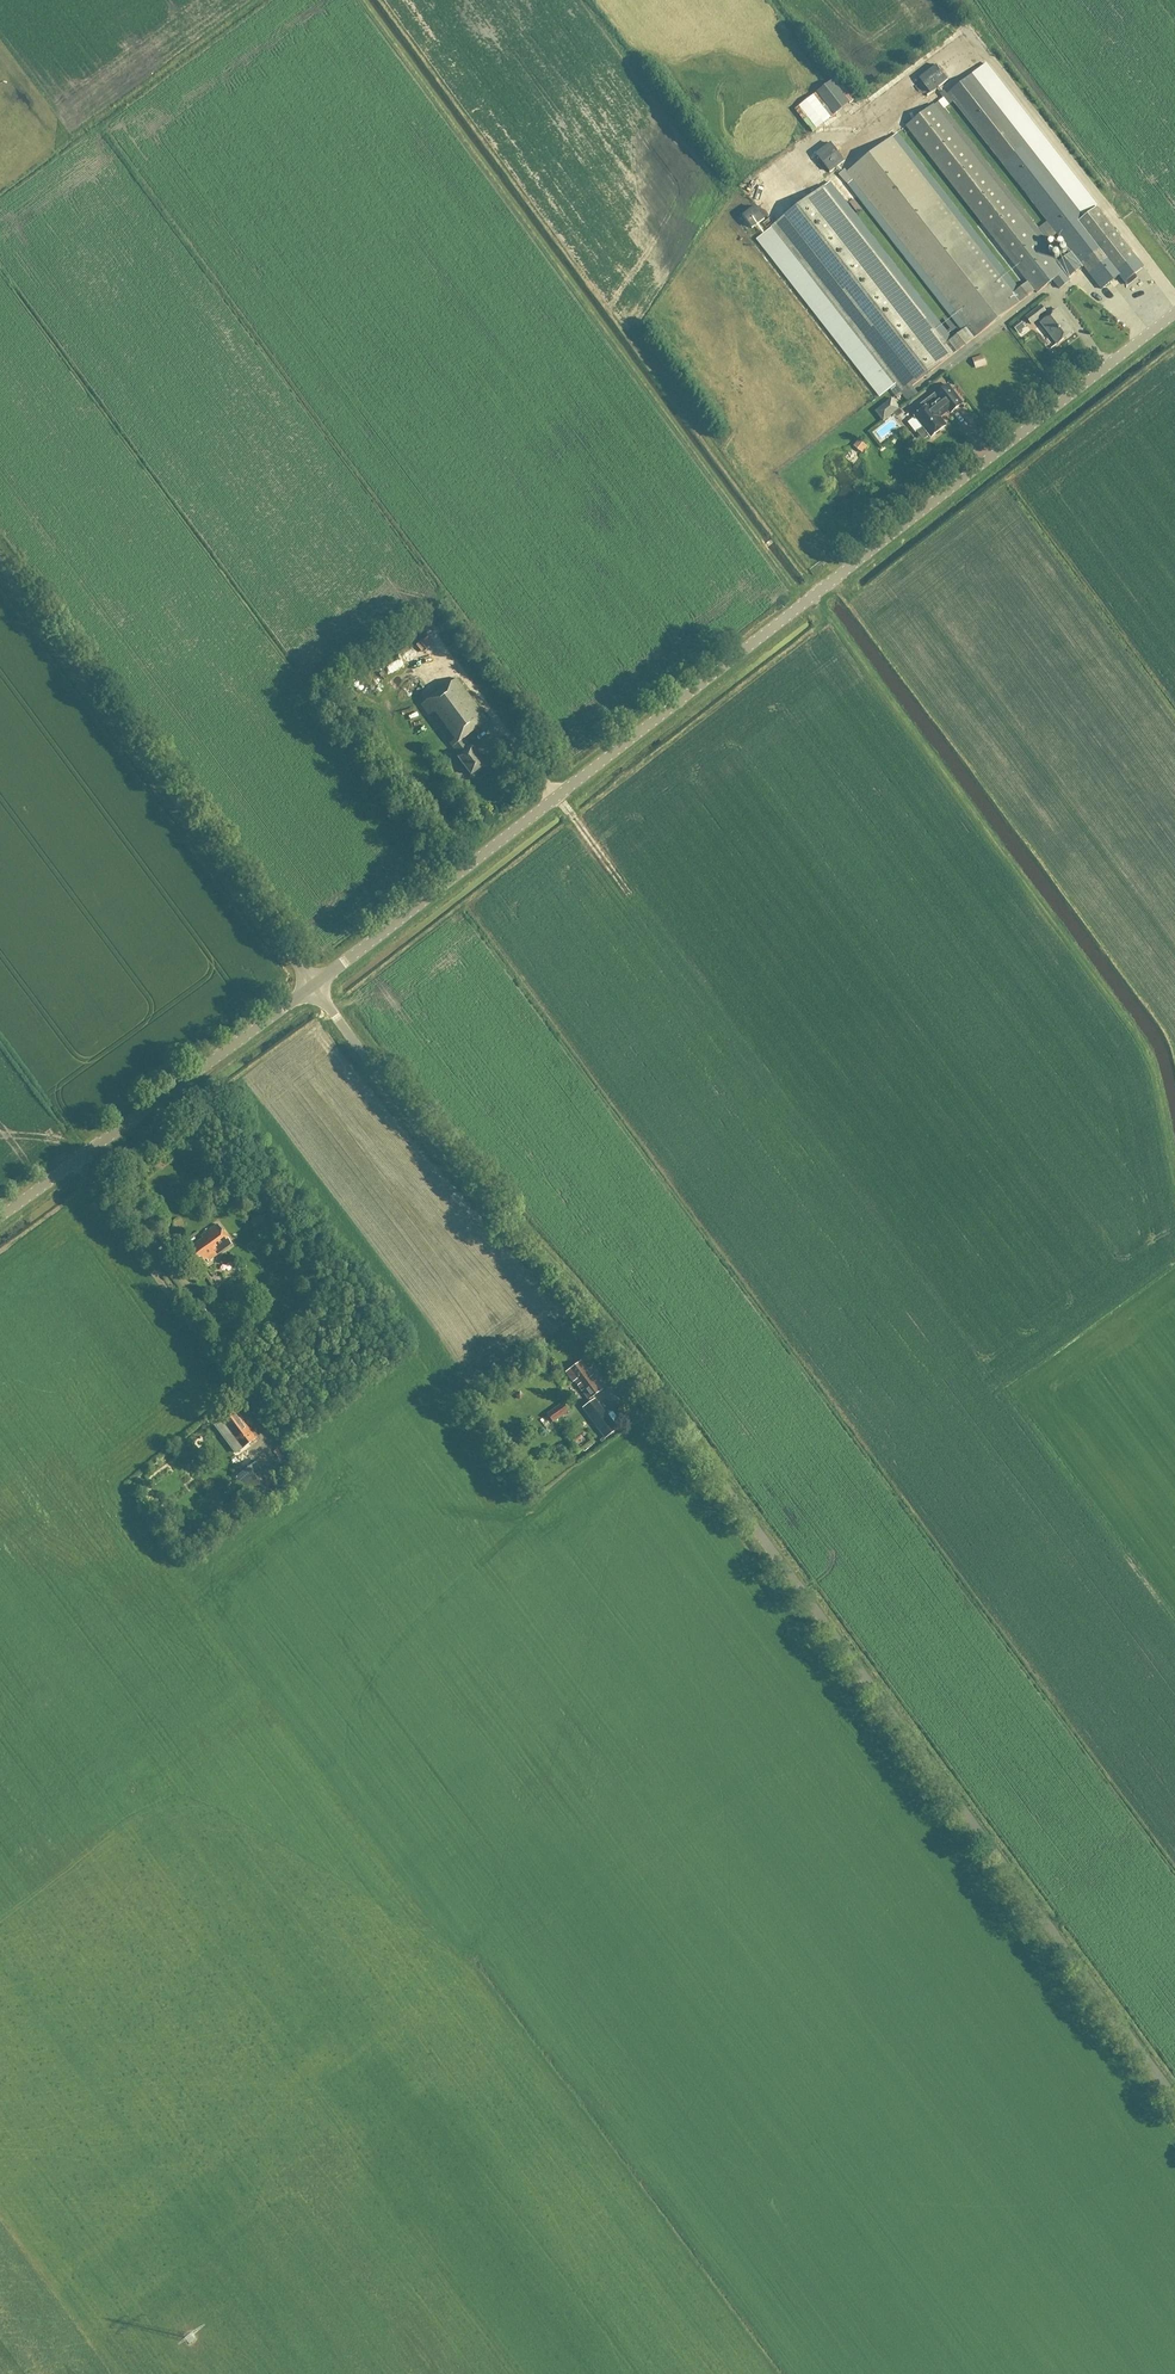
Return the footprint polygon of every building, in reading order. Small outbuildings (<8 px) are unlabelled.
[(974,337),(1034,291),(1036,293),(1052,281),(1062,273),(1066,278),(1082,266),(1089,275),(1107,261),(1116,273),(1135,258),(1095,207),(1088,213),(977,71),(947,94),(1071,253),(1056,264),(1002,196),(1008,192),(937,102),(905,127),(981,224),(976,228),(1022,287),(1012,294),(890,139),(846,173),(967,329),(947,345),(824,188),(768,232),(890,389),(895,385),(902,395),(974,337)] [(1068,281),(1066,278),(1062,273),(1052,281),(1059,289),(1068,281)] [(1037,320),(1056,345),(1072,333),(1062,320),(1064,319),(1057,310),(1048,318),(1045,314),(1045,313),(1040,306),(1025,318),(1030,325),(1037,320)] [(1017,334),(1025,328),(1020,322),(1013,328),(1017,334)] [(977,370),(989,367),(986,357),(974,360),(977,370)] [(931,438),(946,426),(940,419),(949,413),(950,414),(962,405),(948,386),(936,395),(936,394),(920,406),(924,410),(915,417),(923,428),(917,433),(924,441),(929,436),(931,438)] [(865,455),(870,450),(863,443),(858,449),(865,455)] [(394,661),(398,669),(407,664),(403,656),(394,661)] [(429,671),(420,678),(428,691),(438,685),(429,671)] [(470,775),(484,765),(471,748),(469,749),(462,740),(487,721),(456,679),(420,705),(451,747),(452,747),(459,757),(457,758),(470,775)] [(388,680),(374,683),(376,691),(389,687),(388,680)] [(256,1232),(268,1224),(261,1213),(249,1221),(256,1232)] [(208,1261),(231,1244),(216,1224),(200,1236),(202,1239),(183,1253),(193,1268),(206,1259),(208,1261)] [(220,1338),(233,1329),(226,1318),(213,1328),(220,1338)] [(588,1400),(602,1390),(581,1361),(565,1372),(573,1382),(574,1381),(588,1400)] [(604,1439),(616,1431),(594,1399),(583,1407),(604,1439)] [(552,1423),(568,1411),(562,1403),(547,1415),(552,1423)] [(242,1449),(255,1439),(242,1421),(243,1419),(236,1410),(215,1426),(222,1435),(228,1431),(242,1449)] [(309,1466),(316,1464),(314,1456),(307,1458),(309,1466)] [(234,1478),(251,1500),(273,1484),(256,1462),(234,1478)]
